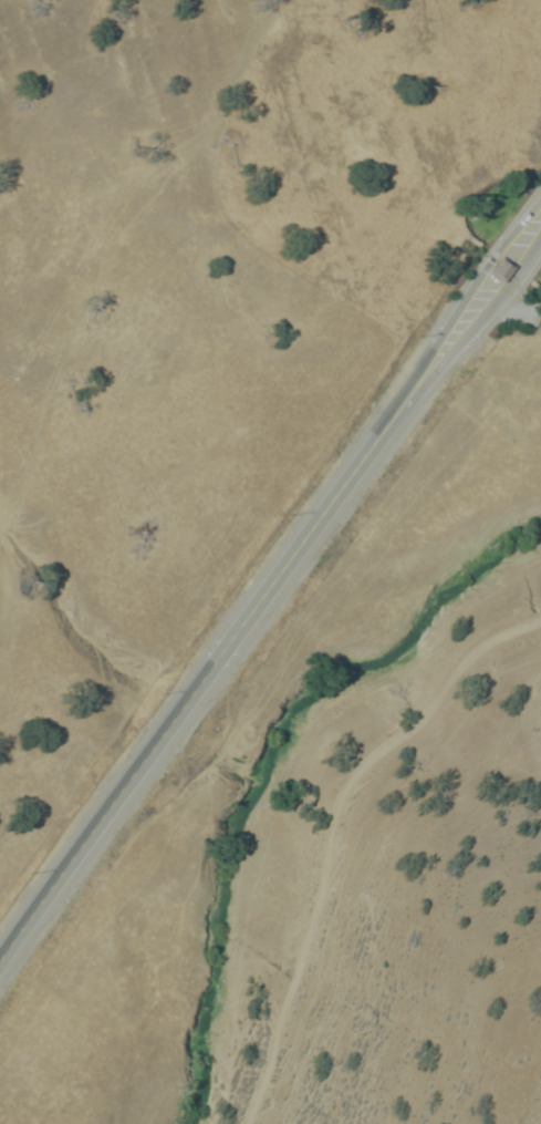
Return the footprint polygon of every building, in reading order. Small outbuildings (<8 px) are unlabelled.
[(495,271),(501,261),(514,270),(508,281),(495,271)]
